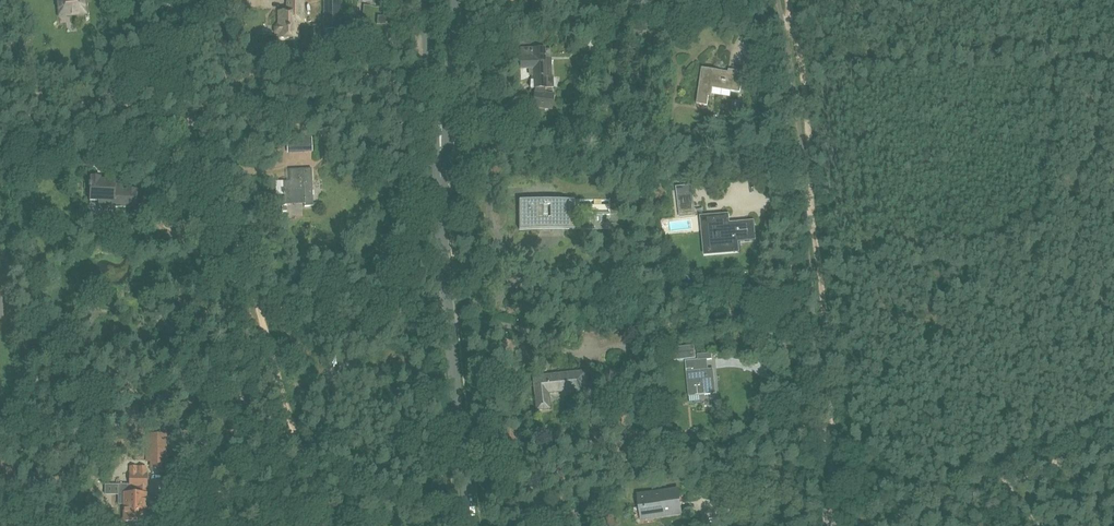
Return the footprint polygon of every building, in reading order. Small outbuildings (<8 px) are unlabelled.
[(58,17),(84,14),(83,0),(56,0),(58,17)] [(275,29),(275,33),(277,35),(279,35),(279,39),(298,39),(298,24),(303,24),(303,0),(287,0),(287,13),(279,13),(279,26),(277,27),(275,29)] [(341,0),(328,0),(328,31),(341,31),(341,0)] [(591,31),(590,25),(590,21),(581,21),(581,32),(591,31)] [(532,89),(535,89),(535,92),(534,92),(532,108),(553,111),(555,94),(545,93),(545,88),(553,88),(552,78),(551,50),(541,50),(541,48),(521,48),(522,58),(520,58),(521,69),(531,69),(532,89)] [(710,88),(740,93),(743,73),(734,71),(734,74),(702,69),(697,104),(708,106),(710,88)] [(311,151),(310,140),(289,141),(289,152),(311,151)] [(290,182),(283,182),(276,183),(276,194),(284,193),(284,206),(286,206),(305,205),(305,207),(314,207),(312,169),(289,170),(290,182)] [(115,185),(116,182),(101,181),(101,179),(90,179),(89,202),(99,202),(98,210),(114,211),(114,208),(136,209),(137,192),(121,191),(121,185),(115,185)] [(680,218),(696,216),(693,195),(677,197),(680,218)] [(519,229),(610,229),(610,200),(519,200),(519,229)] [(710,249),(739,247),(739,242),(756,241),(754,221),(723,224),(723,217),(705,219),(706,226),(708,226),(710,249)] [(674,361),(696,359),(695,346),(673,348),(674,361)] [(698,360),(685,362),(689,397),(715,394),(713,370),(707,370),(706,360),(712,360),(711,354),(698,355),(698,360)] [(347,367),(349,366),(347,358),(337,360),(339,368),(342,368),(342,371),(347,370),(347,367)] [(549,394),(588,390),(586,372),(533,377),(537,411),(550,410),(549,394)] [(694,406),(705,405),(705,398),(694,399),(694,406)] [(147,439),(147,461),(152,461),(152,468),(162,468),(162,462),(163,462),(164,450),(167,450),(167,439),(147,439)] [(119,486),(118,505),(125,505),(125,522),(145,522),(145,488),(147,488),(147,475),(146,475),(146,468),(130,468),(130,486),(119,486)] [(646,519),(681,514),(680,502),(677,502),(676,490),(639,496),(641,509),(645,508),(646,519)]
